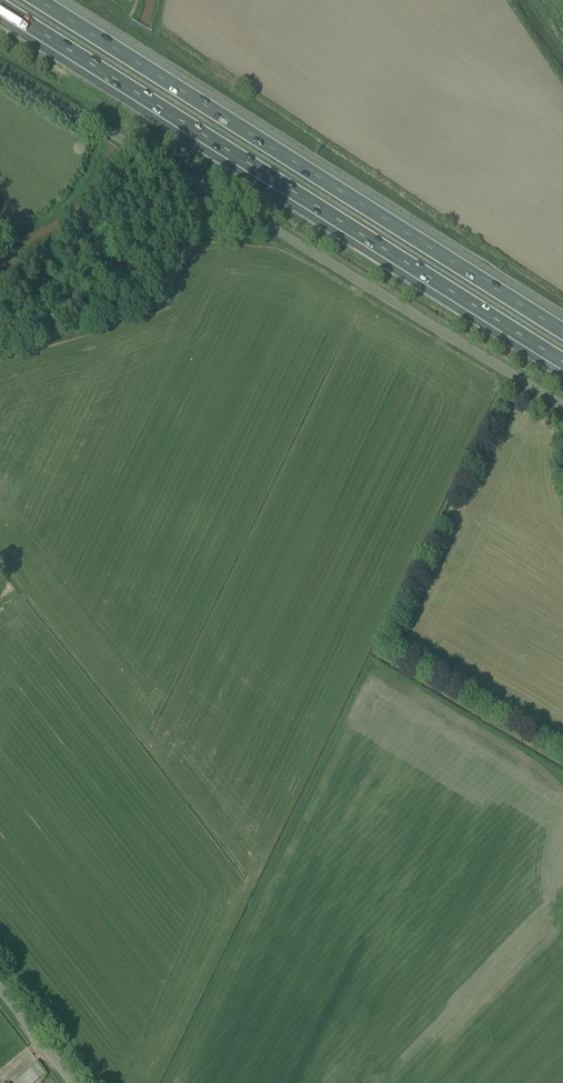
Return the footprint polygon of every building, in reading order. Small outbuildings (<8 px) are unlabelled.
[(22,1082),(34,1082),(44,1075),(36,1064),(18,1078),(22,1082)]
